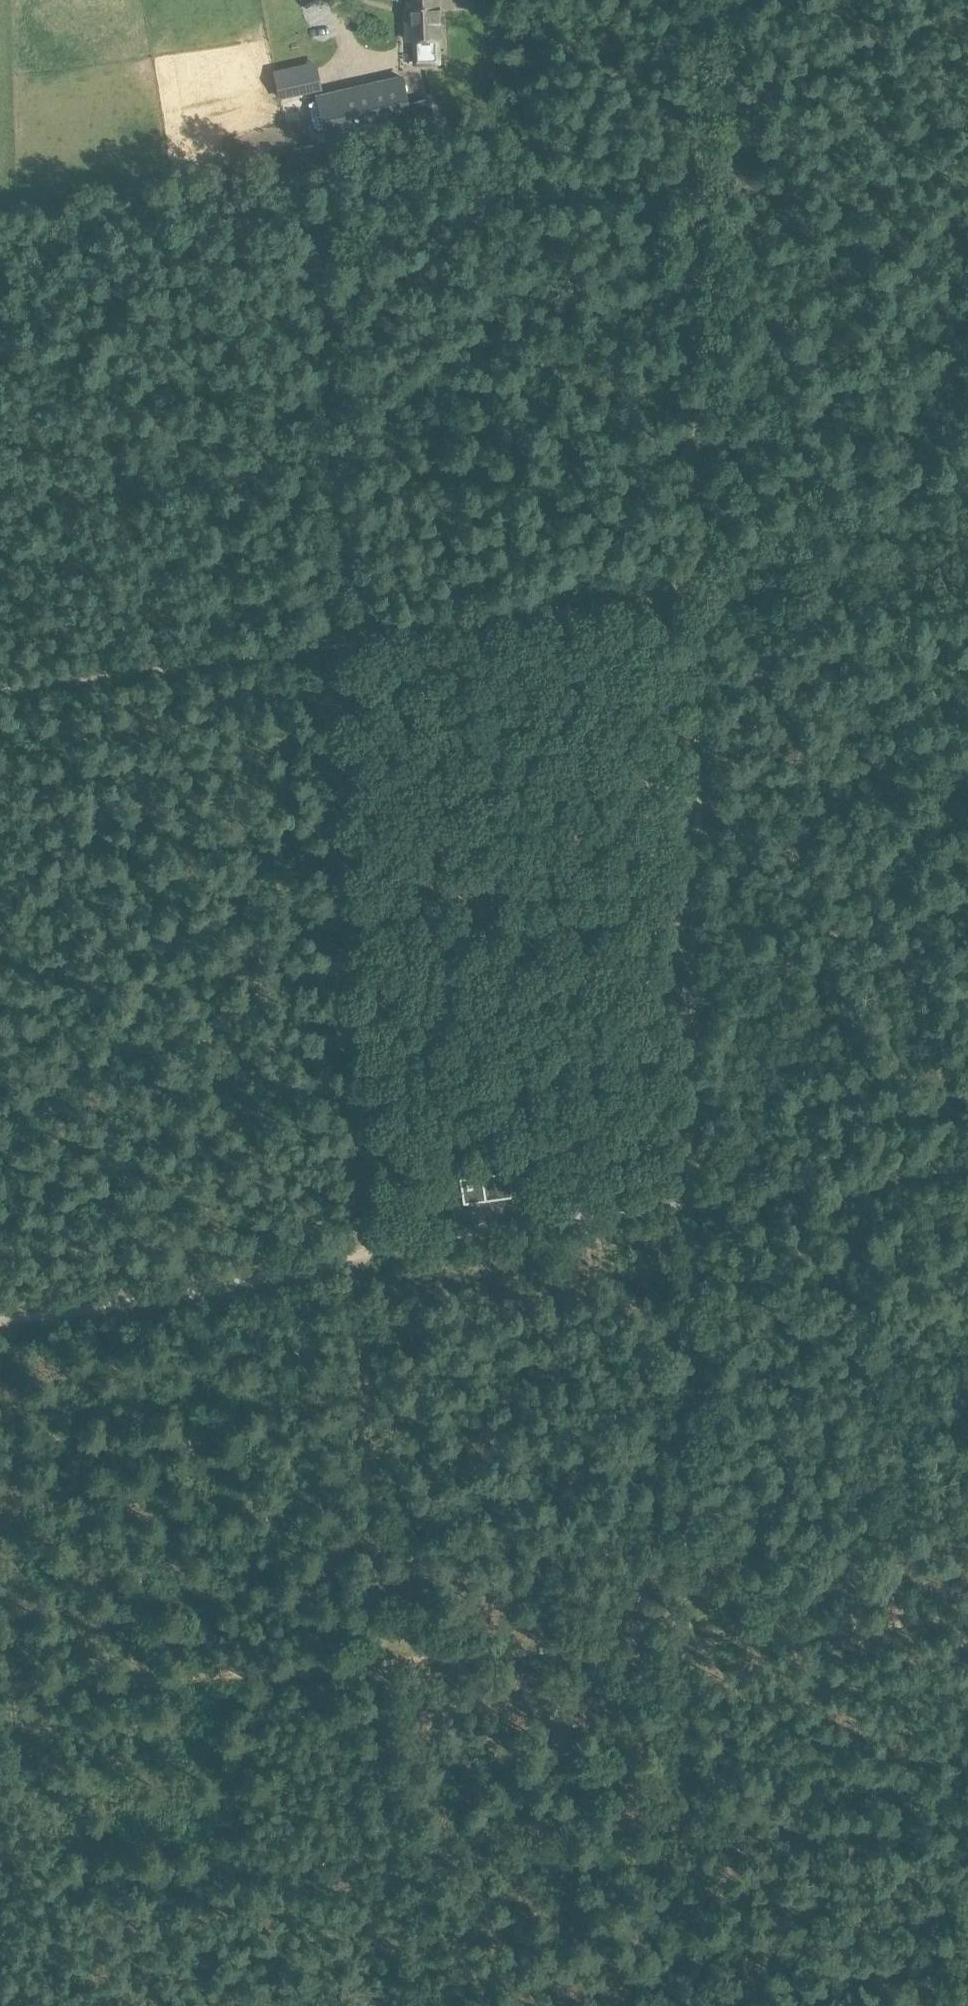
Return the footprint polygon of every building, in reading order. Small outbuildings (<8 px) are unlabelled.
[(406,8),(404,8),(405,40),(441,39),(439,0),(406,0),(406,8)] [(312,68),(275,77),(281,100),(318,91),(312,68)] [(328,144),(423,122),(412,73),(317,95),(328,144)] [(529,1168),(508,1171),(460,1178),(463,1203),(533,1193),(529,1168)]
